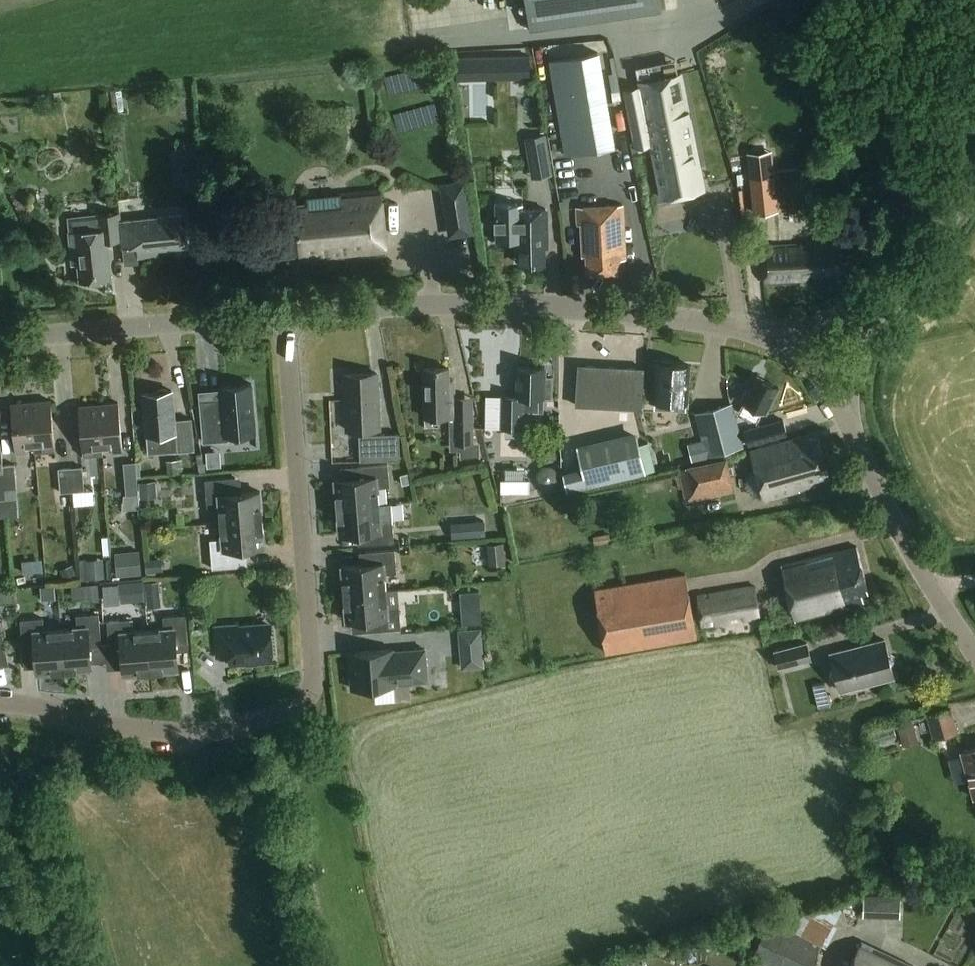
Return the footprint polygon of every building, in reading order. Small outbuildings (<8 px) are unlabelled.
[(529,30),(660,11),(658,0),(525,0),(529,30)] [(564,156),(615,148),(599,53),(549,61),(564,156)] [(475,57),(475,74),(530,73),(530,56),(475,57)] [(639,86),(624,89),(636,147),(651,144),(662,200),(704,192),(680,75),(639,83),(639,86)] [(546,135),(526,138),(529,159),(549,156),(546,135)] [(186,154),(180,155),(183,172),(185,172),(187,187),(194,187),(195,191),(201,190),(196,143),(185,144),(186,154)] [(747,152),(750,183),(776,181),(773,150),(747,152)] [(890,182),(876,171),(863,187),(877,198),(890,182)] [(469,197),(466,180),(440,184),(443,201),(469,197)] [(806,183),(769,182),(769,213),(805,214),(806,183)] [(388,254),(382,191),(305,198),(305,205),(287,206),(287,210),(266,211),(270,257),(300,254),(300,262),(388,254)] [(545,210),(523,210),(522,203),(495,203),(495,240),(516,240),(517,248),(520,248),(521,265),(543,264),(543,251),(546,251),(545,210)] [(627,260),(624,205),(577,208),(578,226),(582,226),(584,256),(588,256),(589,274),(621,272),(620,260),(627,260)] [(122,240),(120,222),(119,213),(68,218),(72,266),(78,265),(80,283),(112,280),(108,242),(122,240)] [(684,213),(680,247),(729,254),(733,219),(684,213)] [(120,222),(122,240),(123,247),(137,246),(138,259),(159,257),(158,251),(188,248),(185,215),(120,222)] [(834,274),(833,245),(805,247),(805,245),(763,248),(766,285),(797,283),(797,276),(834,274)] [(654,408),(671,409),(685,410),(688,366),(658,364),(656,380),(644,379),(645,369),(580,366),(577,406),(642,410),(643,389),(656,390),(654,408)] [(546,398),(546,368),(519,367),(518,396),(504,396),(503,428),(522,428),(523,412),(545,412),(545,398),(546,398)] [(449,391),(449,368),(423,369),(424,417),(449,417),(449,411),(455,411),(454,391),(449,391)] [(379,429),(377,374),(345,375),(347,430),(379,429)] [(739,414),(745,417),(756,422),(762,411),(765,413),(778,388),(755,376),(748,391),(745,390),(740,400),(745,402),(739,414)] [(256,434),(252,384),(221,387),(222,407),(216,408),(216,405),(201,406),(204,442),(228,440),(227,436),(256,434)] [(167,391),(164,388),(158,389),(155,392),(145,393),(146,411),(144,411),(145,414),(143,417),(143,424),(146,427),(147,438),(149,437),(150,453),(194,449),(192,420),(176,421),(175,408),(173,408),(171,391),(167,391)] [(51,401),(31,403),(34,445),(43,444),(44,452),(55,451),(51,401)] [(34,445),(31,403),(11,405),(15,455),(26,454),(26,445),(34,445)] [(118,403),(99,405),(102,446),(111,446),(112,454),(123,453),(118,403)] [(706,457),(707,457),(743,448),(732,404),(694,414),(706,457)] [(102,446),(99,405),(79,407),(83,457),(94,456),(93,447),(102,446)] [(455,444),(472,444),(472,415),(454,416),(455,444)] [(760,425),(744,429),(745,432),(748,446),(788,434),(784,418),(760,425)] [(582,468),(562,473),(567,492),(655,471),(649,443),(638,445),(635,432),(577,445),(582,468)] [(399,433),(359,435),(360,461),(400,459),(399,433)] [(811,439),(810,435),(751,451),(765,501),(799,492),(799,489),(811,486),(810,484),(831,478),(820,437),(811,439)] [(686,503),(734,492),(727,458),(678,470),(686,503)] [(135,462),(123,463),(126,495),(138,494),(135,462)] [(183,463),(167,465),(168,474),(183,472),(183,463)] [(3,466),(5,490),(16,489),(14,465),(3,466)] [(335,480),(337,508),(379,505),(377,488),(389,487),(388,465),(358,467),(359,479),(335,480)] [(70,468),(72,492),(84,491),(82,467),(70,468)] [(72,492),(70,468),(58,469),(60,493),(72,492)] [(539,473),(539,480),(544,485),(550,485),(555,480),(556,473),(551,468),(544,468),(539,473)] [(408,473),(400,475),(402,485),(410,483),(408,473)] [(241,548),(264,546),(260,492),(237,494),(235,478),(206,480),(208,506),(220,505),(222,539),(210,540),(212,569),(242,566),(241,548)] [(501,480),(500,493),(529,493),(529,480),(501,480)] [(156,481),(140,482),(141,499),(157,497),(156,481)] [(556,505),(559,514),(568,512),(566,502),(556,505)] [(379,505),(337,508),(339,535),(363,533),(364,545),(394,543),(392,520),(380,521),(379,505)] [(469,537),(486,536),(485,520),(468,521),(469,537)] [(732,553),(745,550),(742,534),(729,537),(732,553)] [(487,545),(489,565),(506,564),(504,543),(487,545)] [(869,590),(858,547),(783,566),(797,620),(865,603),(862,592),(869,590)] [(342,567),(344,594),(386,591),(384,574),(396,573),(395,550),(365,553),(366,565),(342,567)] [(140,551),(114,553),(117,576),(142,574),(140,551)] [(161,559),(145,560),(146,573),(162,571),(161,559)] [(86,563),(87,580),(105,578),(104,561),(86,563)] [(73,565),(60,570),(64,582),(78,577),(73,565)] [(606,652),(698,637),(687,574),(596,589),(606,652)] [(119,582),(121,602),(144,600),(143,580),(119,582)] [(159,581),(145,583),(147,598),(160,597),(159,581)] [(89,597),(89,602),(100,600),(98,583),(87,584),(89,597)] [(757,586),(745,588),(698,595),(702,625),(761,616),(757,586)] [(14,589),(2,590),(3,603),(15,602),(14,589)] [(386,591),(344,594),(346,621),(370,619),(371,632),(401,629),(399,607),(387,608),(386,591)] [(461,605),(481,604),(480,591),(460,592),(461,605)] [(77,628),(60,629),(64,670),(91,668),(89,644),(101,643),(99,614),(76,616),(77,628)] [(164,629),(147,630),(151,671),(178,669),(176,646),(188,645),(186,615),(163,617),(164,629)] [(64,670),(60,629),(44,630),(43,618),(20,620),(23,650),(35,649),(37,672),(64,670)] [(151,671),(147,630),(131,632),(130,620),(107,621),(110,651),(122,650),(124,674),(151,671)] [(228,629),(228,625),(215,626),(217,652),(229,651),(230,665),(247,664),(246,660),(274,658),(271,626),(228,629)] [(889,652),(885,639),(831,653),(834,666),(830,672),(837,676),(840,689),(895,675),(891,663),(895,656),(889,652)] [(779,666),(812,657),(808,642),(775,650),(779,666)] [(425,649),(393,652),(392,650),(349,653),(352,689),(395,685),(395,683),(427,681),(425,649)] [(484,654),(461,656),(462,669),(485,667),(484,654)] [(438,681),(449,681),(449,665),(438,665),(438,681)] [(927,714),(930,724),(934,737),(957,731),(951,708),(927,714)] [(912,719),(896,723),(896,724),(903,747),(919,742),(914,724),(912,719)] [(961,750),(973,796),(974,796),(974,746),(961,750)] [(889,910),(888,917),(895,917),(900,918),(900,897),(889,897),(889,910)] [(800,915),(793,931),(825,947),(837,925),(833,923),(840,911),(820,899),(812,913),(800,915)] [(761,965),(812,965),(822,946),(781,926),(779,930),(766,923),(748,960),(761,965)] [(860,942),(849,965),(910,965),(860,942)]
